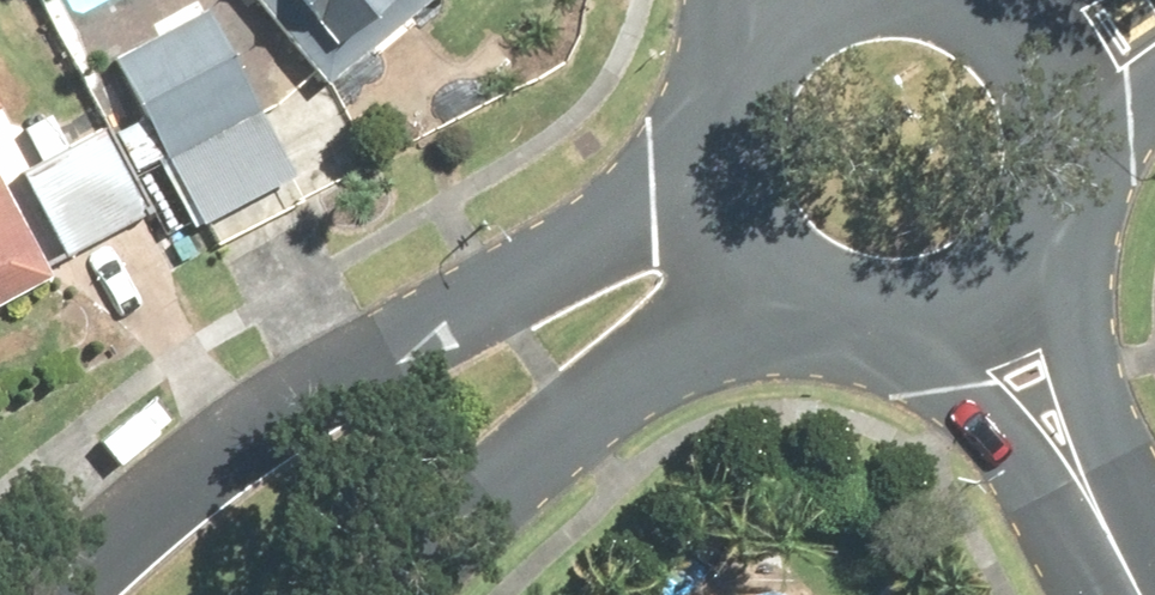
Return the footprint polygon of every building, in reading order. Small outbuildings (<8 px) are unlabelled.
[(105,55),(195,220),(304,162),(216,0),(206,0),(105,55)] [(328,76),(421,0),(265,0),(328,76)] [(17,105),(0,74),(0,115),(17,105)] [(91,101),(15,140),(74,251),(150,212),(91,101)] [(60,270),(0,159),(0,303),(60,270)]
